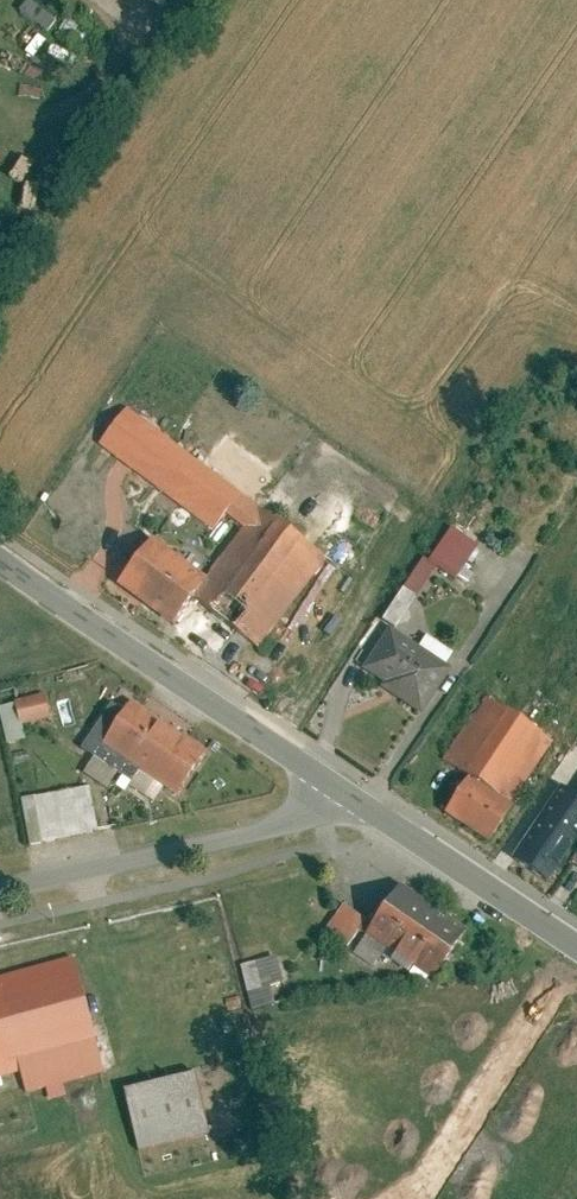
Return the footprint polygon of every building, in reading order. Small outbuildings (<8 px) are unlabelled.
[(152,541),(117,589),(172,629),(193,600),(260,649),(327,557),(123,410),(96,447),(213,532),(225,516),(242,528),(205,580),(152,541)] [(477,545),(451,527),(429,559),(454,577),(477,545)] [(425,558),(381,618),(392,627),(436,567),(425,558)] [(362,666),(385,681),(381,687),(420,712),(424,707),(449,668),(389,627),(362,666)] [(15,702),(21,726),(45,721),(40,697),(15,702)] [(486,838),(510,804),(553,743),(487,697),(445,758),(468,774),(443,809),(486,838)] [(131,782),(139,770),(177,796),(207,752),(131,701),(124,711),(111,702),(80,747),(131,782)] [(547,885),(576,842),(576,795),(556,780),(504,855),(547,885)] [(97,834),(88,787),(20,801),(30,847),(97,834)] [(427,981),(465,930),(402,883),(364,934),(427,981)] [(369,920),(345,903),(326,930),(351,946),(369,920)] [(276,955),(242,964),(249,992),(283,983),(276,955)] [(97,1048),(72,958),(0,977),(0,1074),(19,1069),(25,1091),(103,1070),(97,1048)] [(190,1073),(121,1089),(135,1150),(204,1134),(190,1073)]
